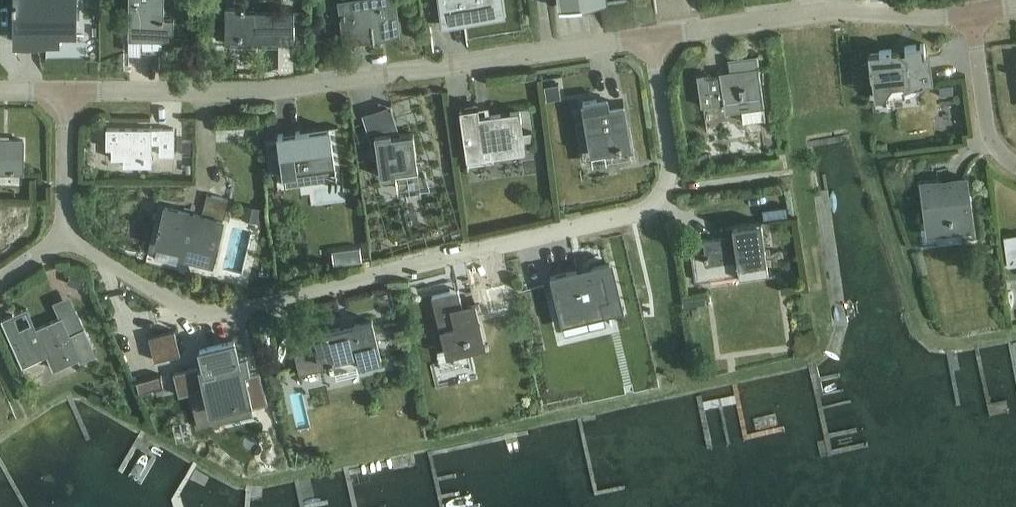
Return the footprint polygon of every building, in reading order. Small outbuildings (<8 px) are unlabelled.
[(15,42),(58,42),(59,28),(75,28),(76,0),(15,0),(15,42)] [(128,39),(173,39),(173,18),(164,18),(164,0),(128,0),(128,39)] [(341,3),(344,27),(371,23),(373,34),(398,30),(394,0),(364,0),(341,3)] [(446,20),(464,18),(463,8),(497,3),(497,0),(443,0),(446,20)] [(241,5),(225,5),(225,37),(294,38),(294,9),(244,9),(244,5),(241,5)] [(880,52),(871,53),(872,63),(869,64),(871,76),(874,75),(876,91),(885,90),(888,92),(889,97),(904,95),(905,96),(914,95),(918,88),(918,84),(922,84),(925,79),(931,79),(927,55),(925,56),(924,43),(905,46),(905,49),(892,51),(891,48),(879,50),(880,52)] [(707,73),(706,73),(708,88),(699,90),(701,105),(723,102),(724,111),(743,108),(745,120),(767,117),(758,57),(731,60),(733,74),(708,77),(707,73)] [(558,83),(544,85),(546,100),(561,97),(558,83)] [(952,83),(938,85),(939,93),(953,91),(952,83)] [(381,107),(398,104),(396,93),(379,96),(381,107)] [(623,104),(609,106),(607,95),(581,100),(584,118),(576,119),(583,159),(618,153),(618,152),(631,149),(623,104)] [(480,117),(478,105),(460,108),(467,157),(485,155),(484,147),(519,142),(518,131),(523,131),(520,108),(490,113),(490,116),(480,117)] [(252,114),(231,116),(232,125),(253,123),(252,114)] [(151,165),(151,159),(152,142),(160,142),(160,154),(174,154),(174,128),(106,127),(106,142),(112,142),(111,157),(124,158),(124,165),(151,165)] [(418,155),(416,156),(412,128),(390,131),(389,127),(374,129),(379,173),(395,171),(396,178),(424,171),(418,155)] [(278,142),(268,144),(273,173),(282,172),(285,187),(297,185),(296,174),(334,168),(329,130),(338,129),(338,128),(329,129),(277,137),(278,142)] [(23,171),(23,139),(0,139),(0,171),(23,171)] [(182,139),(182,154),(192,154),(192,139),(182,139)] [(972,227),(965,177),(922,183),(928,232),(972,227)] [(242,219),(262,224),(265,212),(258,211),(259,207),(245,204),(242,219)] [(164,206),(155,245),(188,253),(186,258),(212,264),(222,221),(164,206)] [(704,250),(691,252),(695,279),(709,277),(708,271),(734,268),(735,274),(759,270),(768,269),(765,252),(773,251),(772,239),(764,241),(761,220),(724,225),(725,235),(703,238),(704,250)] [(1003,234),(1007,264),(1015,262),(1015,233),(1003,234)] [(359,246),(343,234),(332,249),(349,261),(352,257),(354,259),(361,249),(358,248),(359,246)] [(600,299),(617,295),(609,262),(551,275),(561,318),(602,308),(600,299)] [(66,282),(81,288),(85,276),(70,270),(66,282)] [(462,275),(440,280),(442,289),(464,284),(462,275)] [(492,314),(509,310),(504,287),(486,291),(492,314)] [(458,289),(432,295),(440,330),(445,329),(450,350),(483,342),(475,306),(463,309),(458,289)] [(22,363),(46,352),(53,368),(78,357),(80,360),(95,353),(83,327),(69,333),(61,316),(31,329),(29,325),(19,330),(13,316),(2,321),(21,365),(23,365),(22,363)] [(322,366),(320,360),(329,358),(330,362),(333,361),(334,368),(381,358),(372,319),(313,333),(314,335),(292,340),(300,372),(322,366)] [(176,329),(150,335),(157,360),(182,354),(176,329)] [(214,409),(214,406),(250,397),(243,368),(248,367),(245,355),(238,357),(234,340),(200,348),(208,383),(195,386),(196,390),(197,394),(198,396),(199,397),(200,401),(202,404),(204,405),(206,408),(207,409),(209,410),(214,409)] [(270,375),(274,391),(283,389),(278,373),(270,375)] [(296,395),(305,394),(303,374),(295,375),(296,395)] [(160,375),(138,381),(140,389),(162,384),(160,375)]
